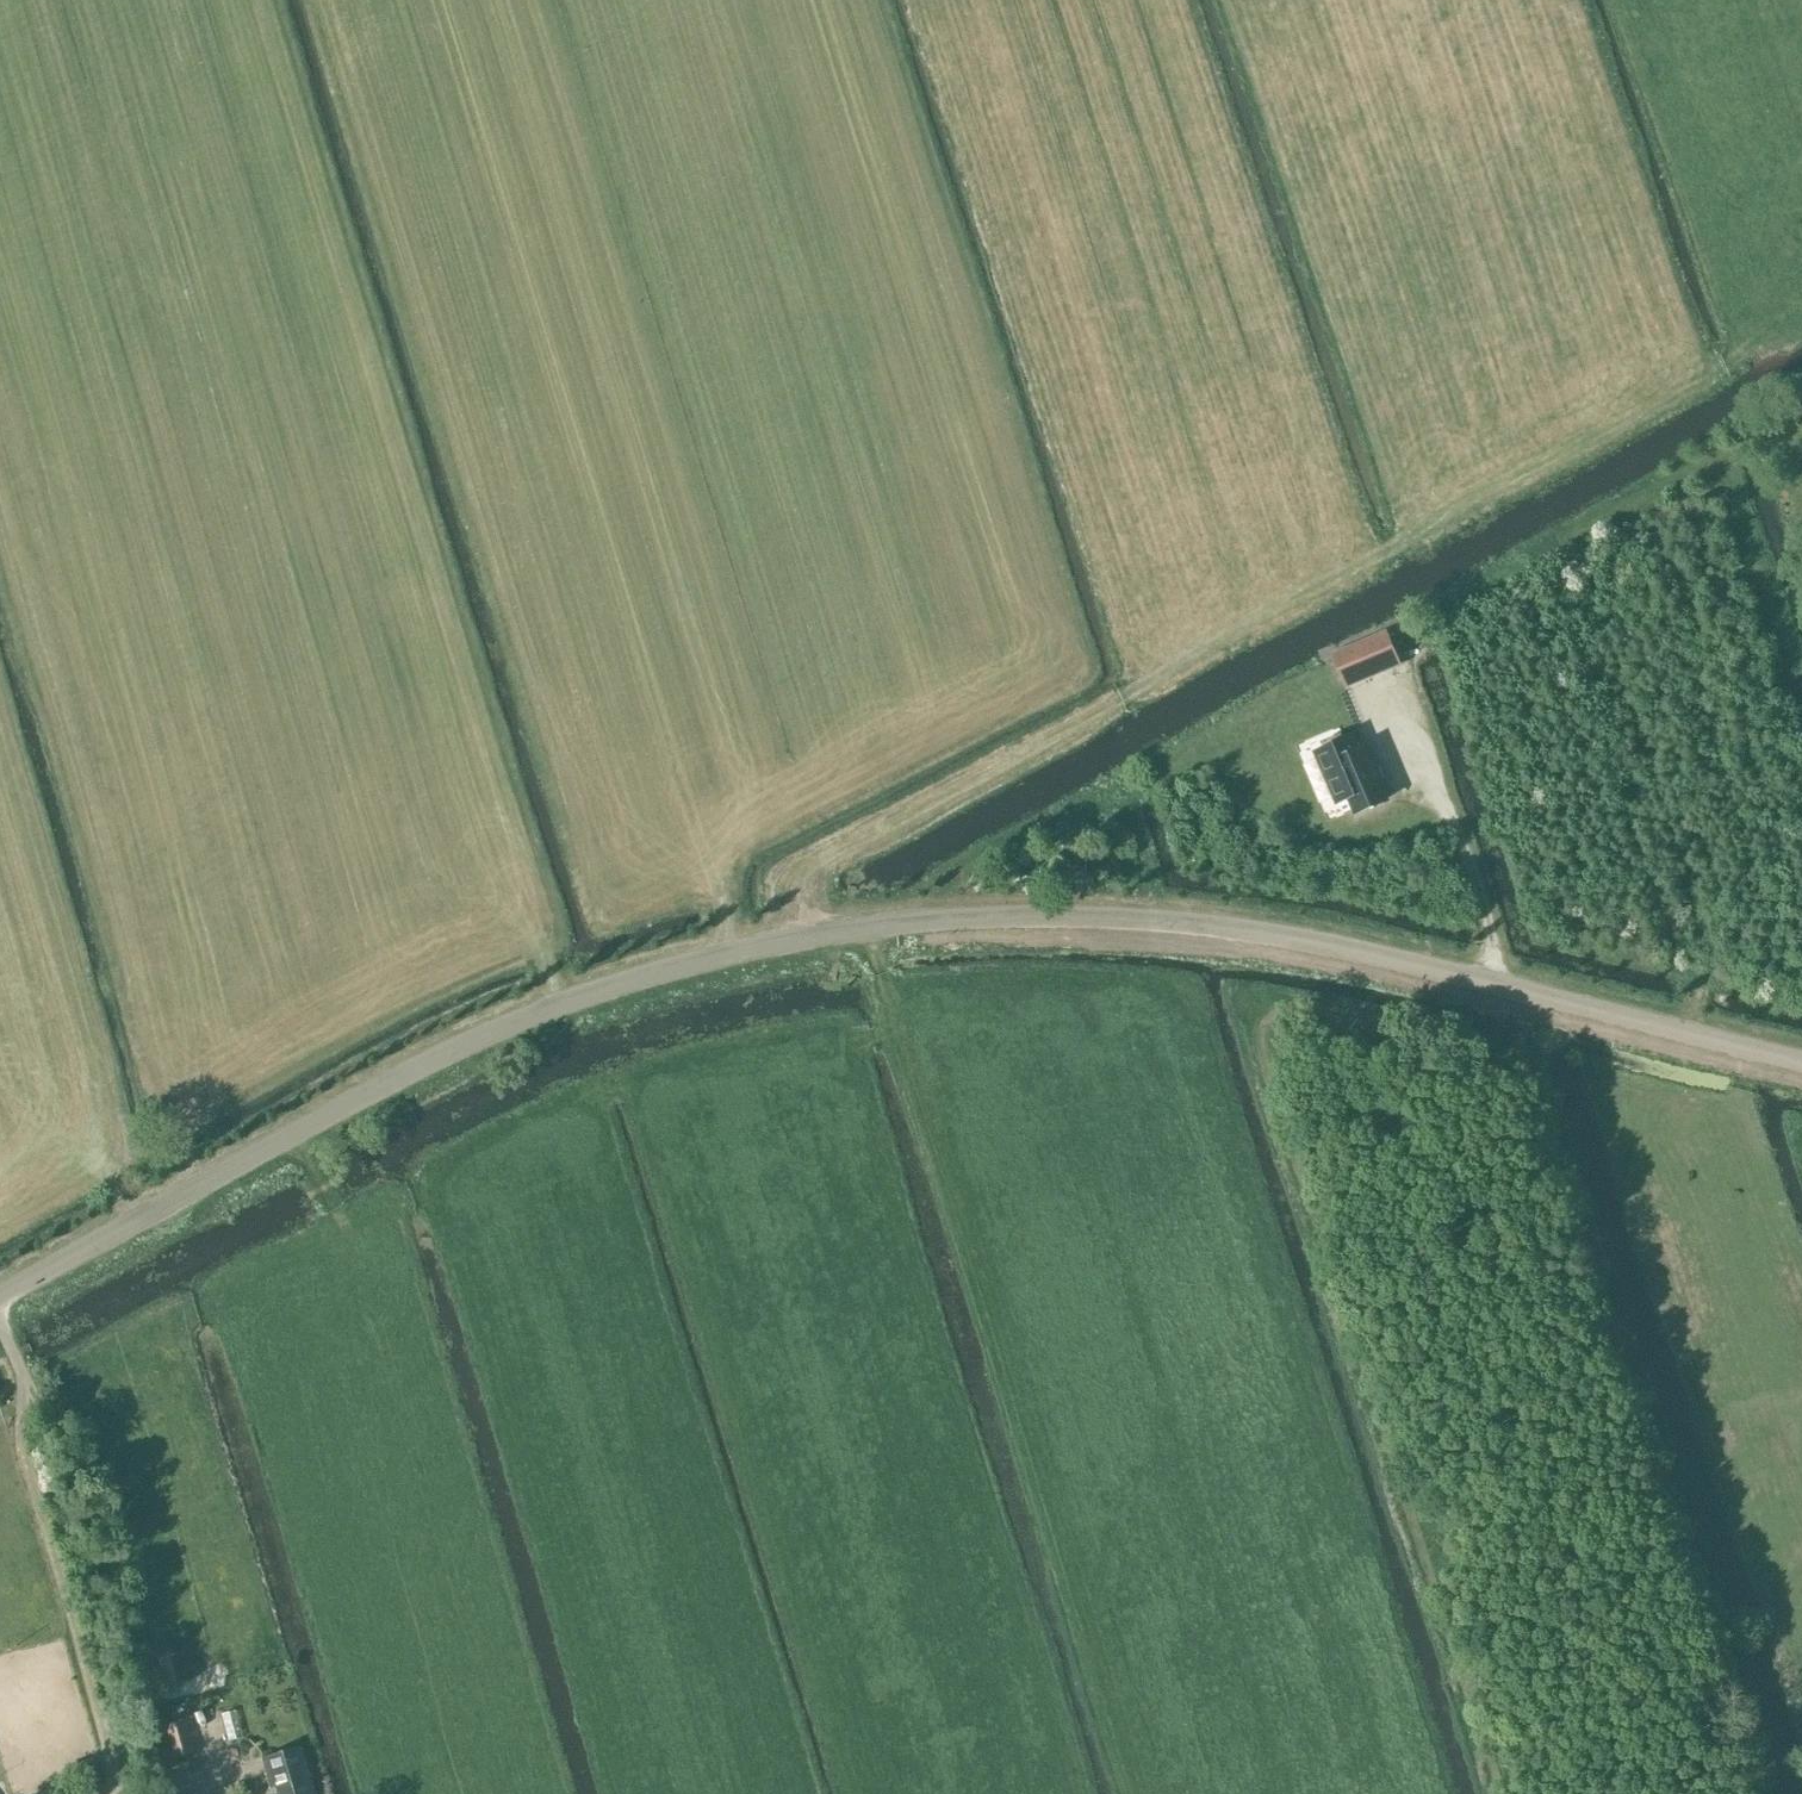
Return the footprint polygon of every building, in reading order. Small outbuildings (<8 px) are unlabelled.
[(1386,632),(1334,654),(1348,687),(1400,665),(1386,632)] [(1320,755),(1338,797),(1351,792),(1359,810),(1385,799),(1365,753),(1357,756),(1351,741),(1320,755)] [(223,1712),(230,1741),(246,1737),(238,1708),(223,1712)] [(192,1752),(182,1720),(165,1726),(175,1757),(192,1752)] [(299,1747),(261,1758),(272,1793),(314,1793),(299,1747)]
